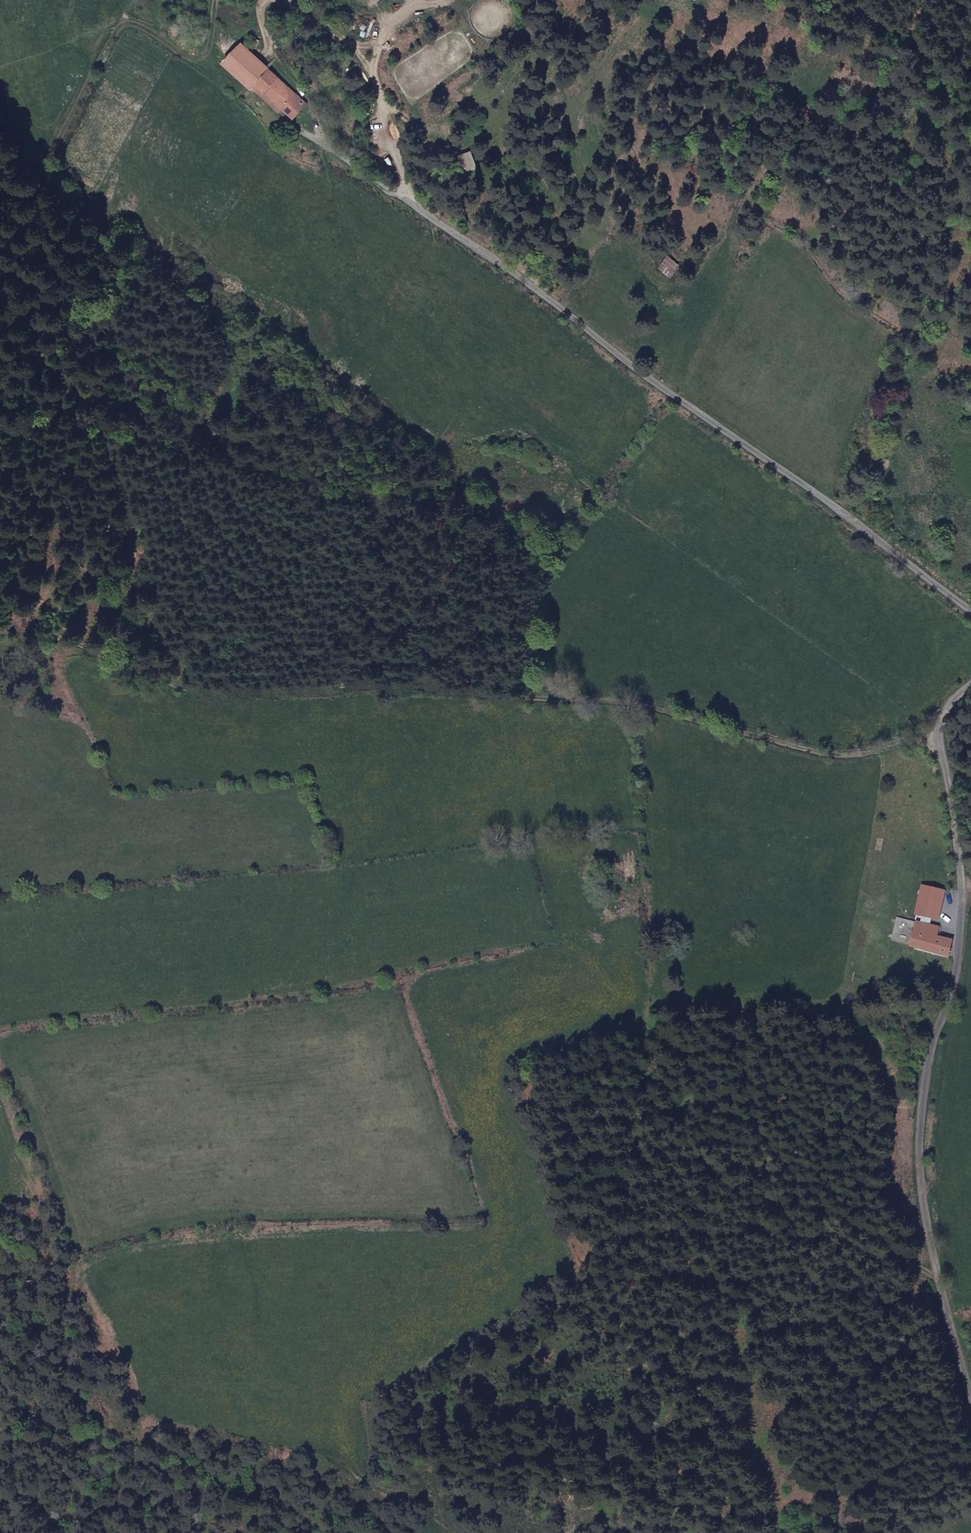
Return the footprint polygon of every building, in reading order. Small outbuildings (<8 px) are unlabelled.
[(244,47),(226,65),(262,98),(266,94),(284,112),(297,98),(244,47)] [(297,98),(284,112),(292,120),(305,106),(297,98)] [(464,172),(477,168),(471,150),(458,154),(464,172)] [(666,255),(656,268),(669,277),(679,265),(666,255)] [(915,924),(913,933),(935,939),(938,930),(915,924)] [(913,933),(910,948),(947,958),(950,942),(935,939),(913,933)]
